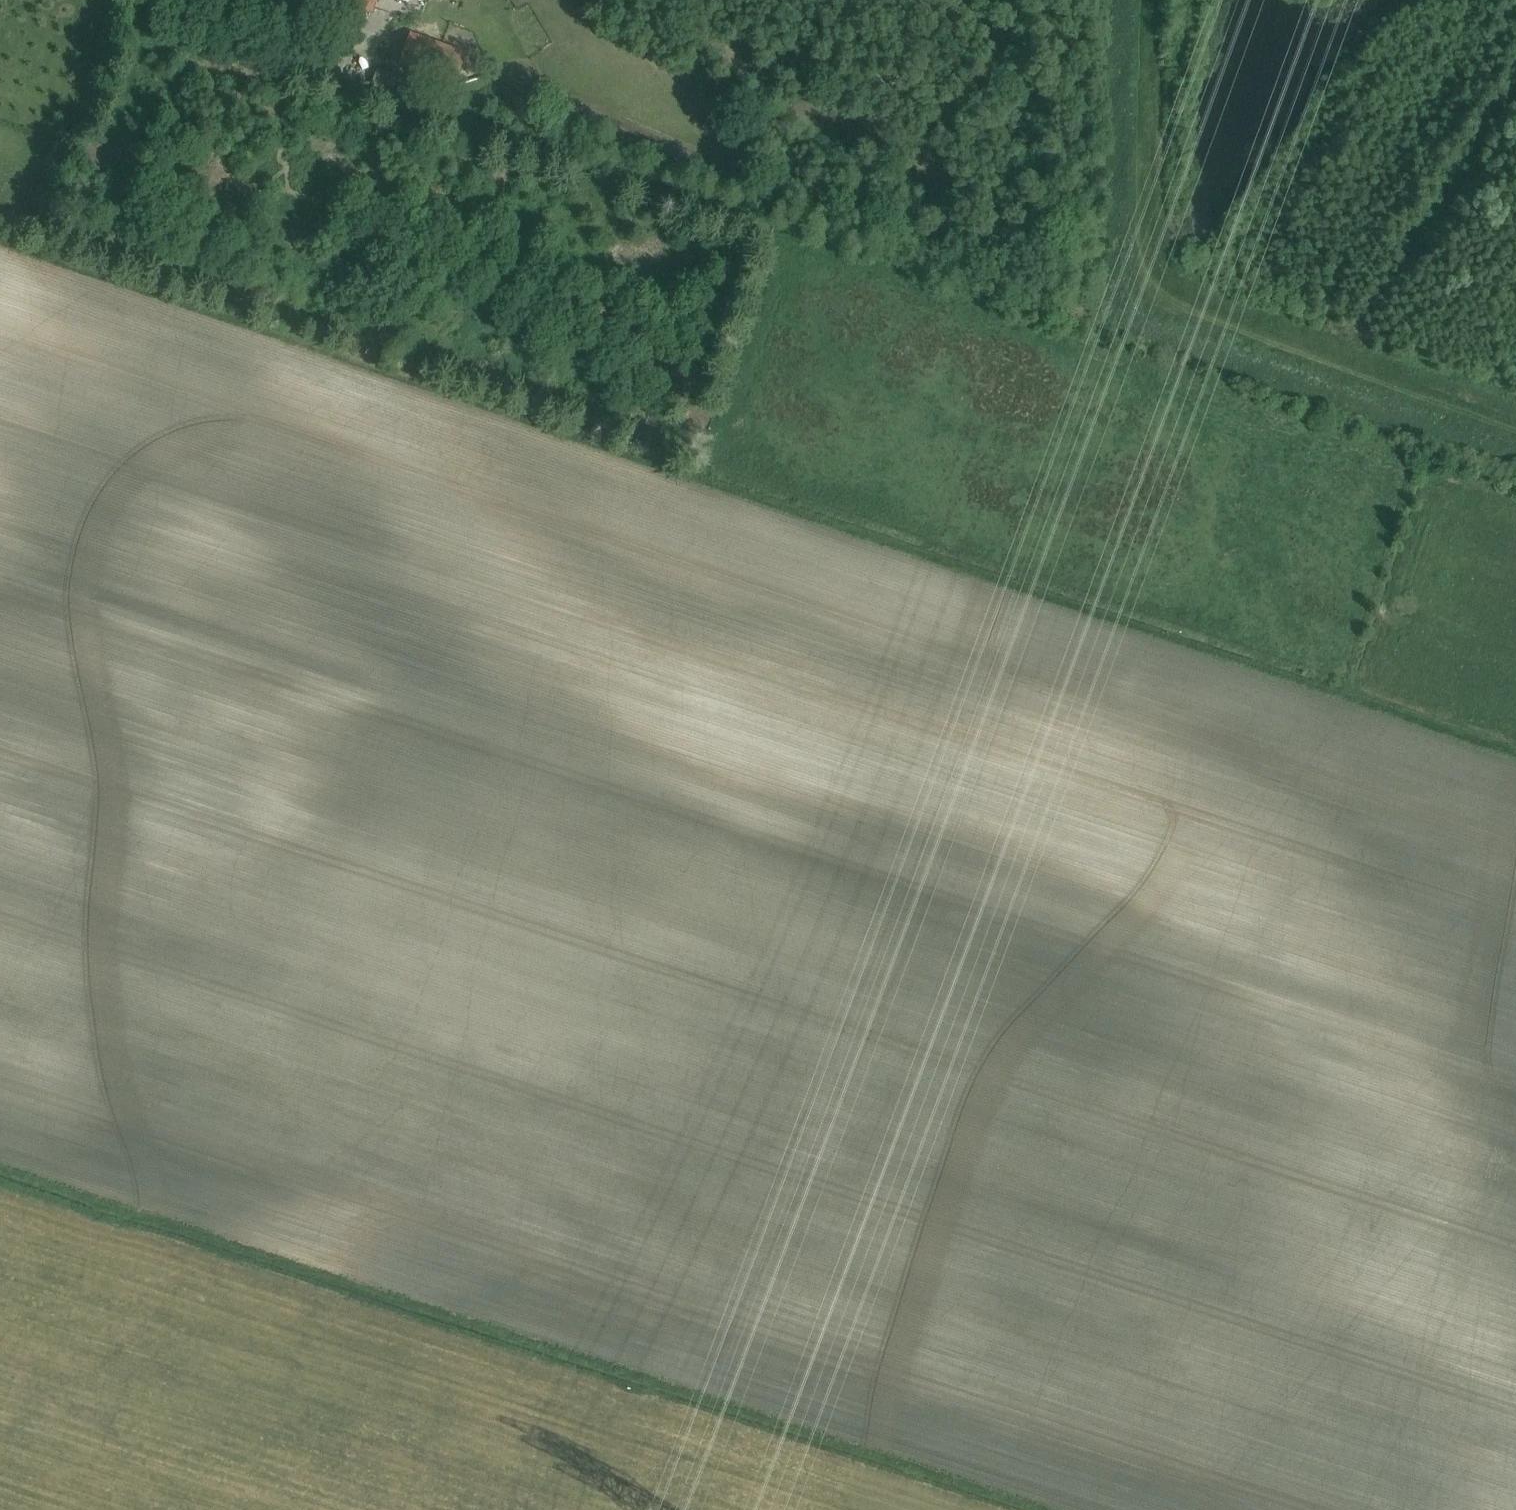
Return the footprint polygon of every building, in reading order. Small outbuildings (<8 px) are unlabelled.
[(344,2),(340,13),(357,18),(360,8),(374,12),(378,0),(336,0),(344,2)] [(412,33),(417,19),(395,11),(390,25),(412,33)] [(461,58),(400,37),(390,66),(409,73),(412,63),(454,77),(461,58)] [(756,54),(749,69),(760,74),(767,59),(756,54)] [(465,65),(462,75),(475,80),(479,70),(465,65)] [(394,92),(400,75),(379,68),(373,85),(394,92)]
